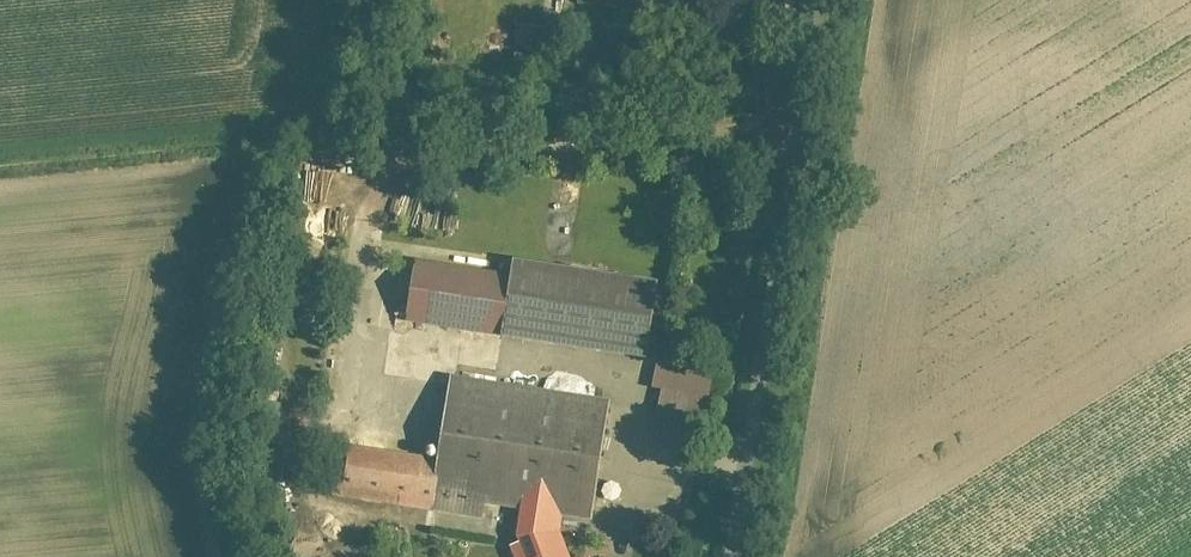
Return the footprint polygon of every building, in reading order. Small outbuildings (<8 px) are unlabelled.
[(521,26),(519,45),(542,48),(544,28),(521,26)] [(415,260),(406,321),(647,358),(659,279),(512,256),(509,274),(415,260)] [(664,358),(654,421),(706,430),(717,366),(664,358)] [(455,383),(436,509),(593,532),(612,406),(455,383)] [(433,504),(436,464),(343,457),(340,497),(433,504)]
